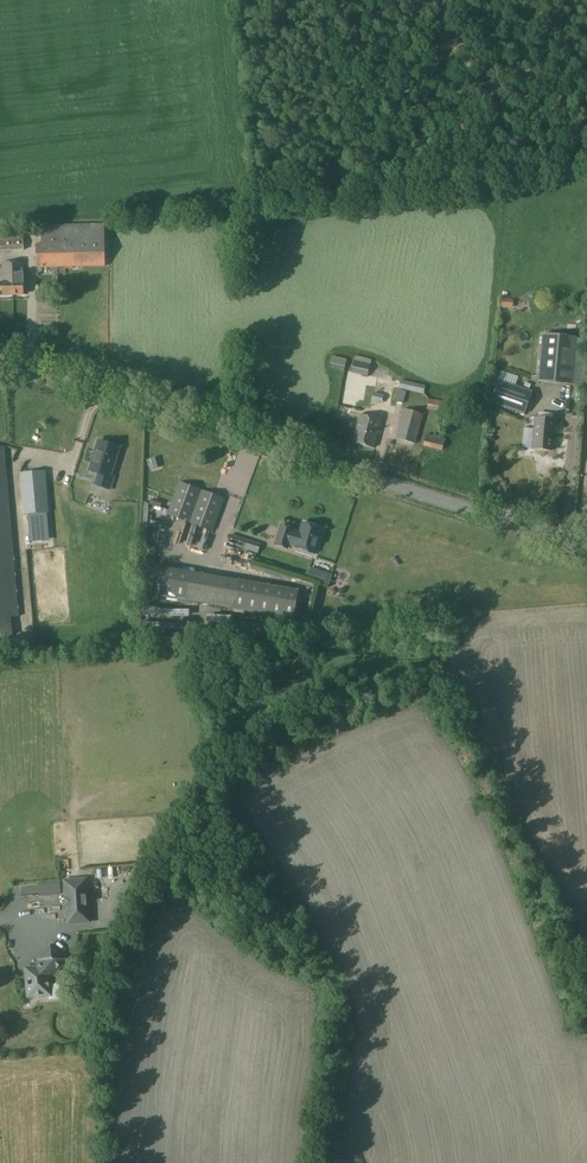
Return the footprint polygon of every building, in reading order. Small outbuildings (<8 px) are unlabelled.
[(36,267),(106,266),(105,226),(42,227),(43,243),(36,244),(36,267)] [(24,250),(23,233),(0,235),(0,252),(24,250)] [(24,273),(23,263),(2,263),(3,295),(14,295),(13,273),(24,273)] [(13,273),(14,295),(24,295),(24,287),(28,287),(27,272),(24,273),(23,263),(24,273),(13,273)] [(569,384),(573,336),(543,334),(539,382),(569,384)] [(343,371),(347,358),(332,354),(328,367),(343,371)] [(372,360),(355,356),(351,372),(368,376),(372,360)] [(424,394),(426,385),(401,380),(400,389),(424,394)] [(523,409),(530,390),(501,380),(495,399),(523,409)] [(452,413),(453,401),(429,397),(427,409),(452,413)] [(351,412),(352,406),(341,404),(340,410),(351,412)] [(414,443),(423,415),(405,409),(397,437),(414,443)] [(374,449),(382,420),(360,414),(352,442),(374,449)] [(552,451),(555,420),(536,418),(533,449),(552,451)] [(520,427),(521,447),(529,446),(529,427),(520,427)] [(443,450),(446,439),(427,435),(425,446),(443,450)] [(110,477),(119,448),(101,442),(96,459),(94,459),(90,471),(99,474),(96,485),(109,490),(113,478),(110,477)] [(9,631),(9,617),(19,617),(4,447),(0,447),(0,632),(9,631)] [(158,456),(146,460),(150,470),(161,467),(158,456)] [(30,512),(33,543),(51,542),(48,511),(45,469),(22,471),(26,512),(30,512)] [(212,530),(223,499),(181,483),(169,514),(212,530)] [(315,554),(323,529),(303,523),(300,533),(293,530),(294,528),(282,525),(275,545),(288,549),(289,544),(296,546),(295,548),(315,554)] [(244,551),(258,553),(260,545),(246,543),(244,551)] [(147,559),(155,558),(154,545),(146,545),(147,559)] [(154,562),(147,597),(295,621),(301,590),(154,562)] [(309,569),(307,577),(329,584),(331,576),(309,569)] [(68,921),(91,920),(88,879),(66,880),(68,921)] [(29,996),(50,994),(48,978),(66,959),(51,947),(41,959),(43,961),(36,968),(26,969),(29,996)]
